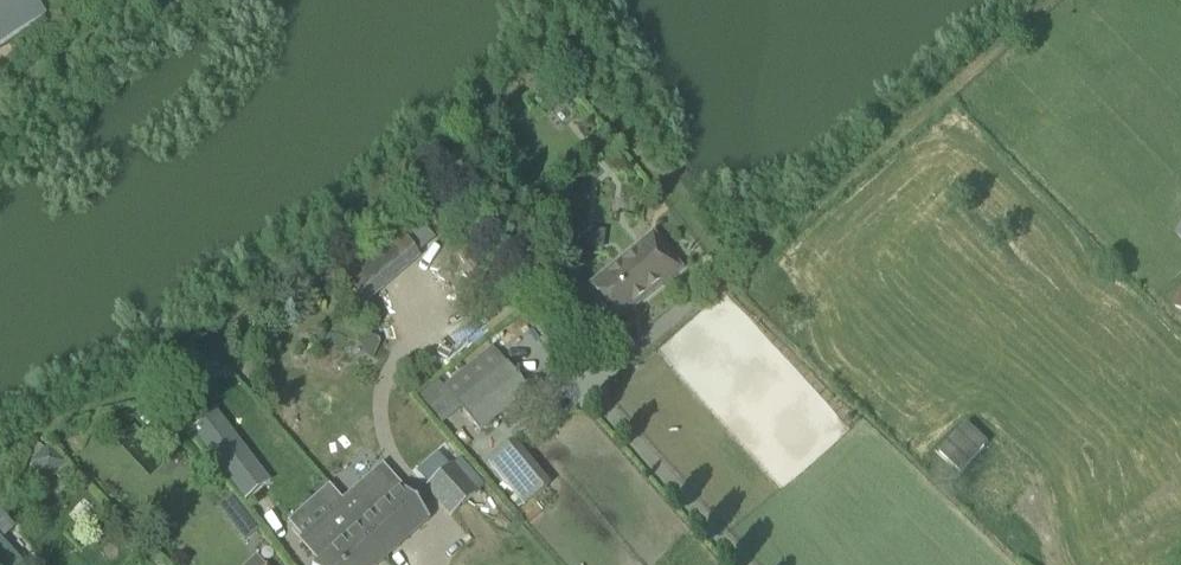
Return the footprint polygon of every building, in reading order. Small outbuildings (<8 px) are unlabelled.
[(395,229),(340,276),(364,304),(419,257),(395,229)] [(679,269),(664,251),(650,234),(588,284),(614,316),(637,297),(640,301),(679,269)] [(505,362),(456,403),(479,431),(528,390),(505,362)] [(215,419),(193,435),(242,500),(264,484),(215,419)] [(46,442),(30,463),(51,480),(68,459),(46,442)] [(547,489),(510,443),(487,461),(525,507),(547,489)] [(440,475),(426,487),(450,515),(475,493),(451,465),(440,475)] [(302,540),(319,559),(316,562),(313,564),(377,564),(398,546),(409,536),(428,519),(400,488),(397,491),(393,494),(376,474),(347,500),(344,497),(341,500),(328,486),(314,498),(327,512),(322,517),(325,520),(302,540)] [(0,540),(15,528),(0,511),(0,564),(24,564),(0,540)]
